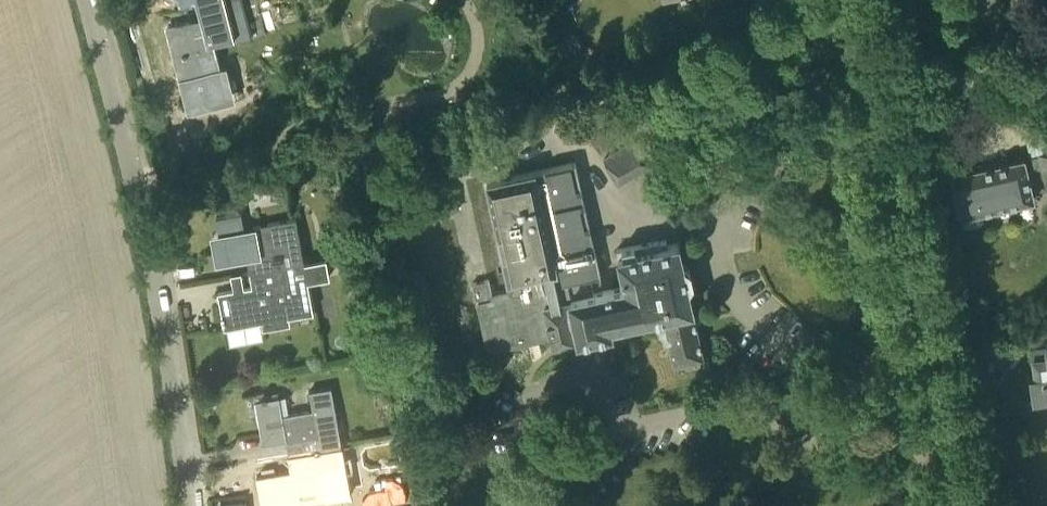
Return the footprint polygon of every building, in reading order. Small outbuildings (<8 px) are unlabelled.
[(200,19),(167,27),(180,79),(204,72),(200,58),(215,54),(212,43),(234,37),(225,0),(195,0),(200,19)] [(581,120),(600,152),(634,131),(616,99),(581,120)] [(654,162),(641,140),(640,141),(637,136),(603,158),(606,162),(605,163),(617,184),(654,162)] [(1046,190),(1046,152),(1038,154),(1046,191),(1046,190)] [(951,174),(962,223),(967,225),(980,222),(983,218),(981,212),(1034,200),(1024,157),(951,174)] [(674,362),(703,355),(688,285),(692,279),(689,268),(683,263),(678,241),(667,244),(666,239),(658,241),(658,239),(616,248),(625,286),(593,292),(589,274),(600,272),(576,161),(486,181),(508,279),(524,276),(526,288),(492,295),(489,278),(472,282),(476,297),(478,296),(479,299),(476,299),(487,349),(550,336),(552,345),(612,332),(611,325),(663,314),(666,329),(661,330),(664,344),(670,343),(674,362)] [(249,271),(304,260),(296,217),(273,222),(275,230),(245,235),(241,212),(216,217),(224,260),(247,256),(249,271)] [(249,271),(252,286),(218,293),(225,327),(263,320),(264,325),(288,321),(287,315),(313,311),(307,277),(329,273),(326,256),(304,260),(249,271)] [(341,262),(343,274),(360,271),(358,259),(341,262)] [(1033,350),(1036,375),(1029,376),(1032,404),(1046,402),(1046,348),(1033,350)] [(367,364),(375,372),(384,364),(375,356),(367,364)] [(288,453),(342,444),(331,386),(309,390),(313,413),(283,419),(279,396),(255,400),(263,444),(285,440),(288,453)] [(288,453),(291,470),(257,476),(262,505),(287,505),(301,503),(299,487),(323,483),(326,499),(333,498),(334,504),(349,501),(348,495),(351,494),(342,444),(288,453)]
